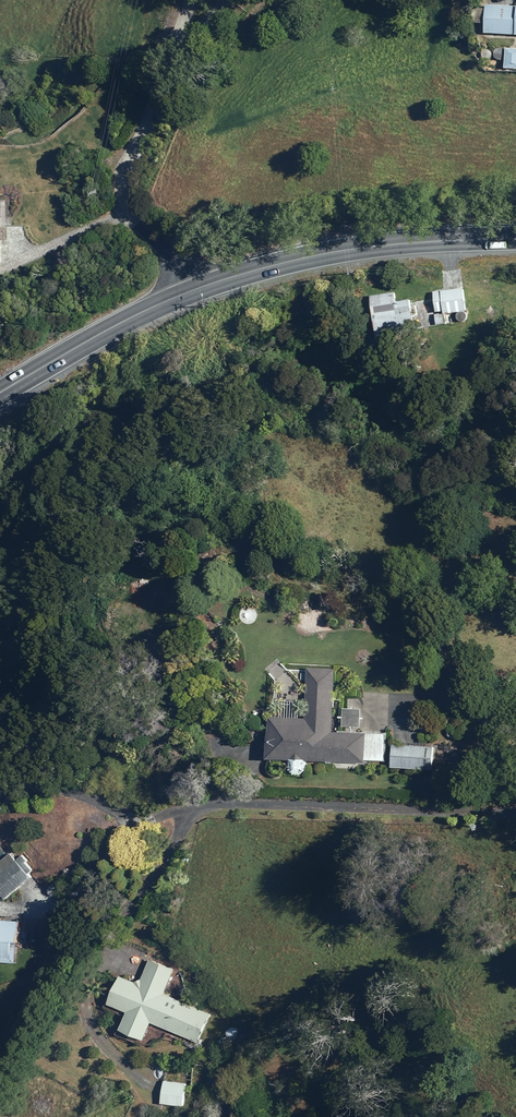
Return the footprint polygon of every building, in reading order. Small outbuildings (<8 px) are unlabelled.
[(487,5),(486,33),(515,35),(515,6),(487,5)] [(507,68),(515,69),(515,48),(507,48),(507,68)] [(465,288),(436,292),(439,312),(446,312),(446,314),(468,312),(465,288)] [(396,292),(371,296),(378,338),(401,334),(401,331),(416,328),(412,299),(398,301),(396,292)] [(428,316),(429,326),(437,325),(436,315),(428,316)] [(337,670),(309,668),(307,719),(271,718),(270,760),(292,760),(292,771),(296,775),(303,775),(308,771),(308,761),(366,764),(366,761),(386,761),(387,735),(335,732),(337,670)] [(344,709),(344,727),(362,727),(362,709),(344,709)] [(392,768),(434,771),(435,748),(409,746),(408,748),(394,748),(392,768)] [(8,851),(0,842),(0,891),(7,900),(32,878),(29,874),(33,870),(26,863),(28,862),(22,856),(17,861),(11,854),(7,857),(5,854),(8,851)] [(17,964),(20,922),(0,920),(0,962),(17,964)] [(110,1001),(130,1009),(123,1027),(147,1037),(154,1019),(202,1038),(213,1012),(165,993),(176,966),(151,956),(143,978),(136,980),(121,974),(110,1001)] [(160,1101),(158,1115),(180,1116),(181,1104),(185,1104),(187,1082),(164,1080),(162,1101),(160,1101)]
